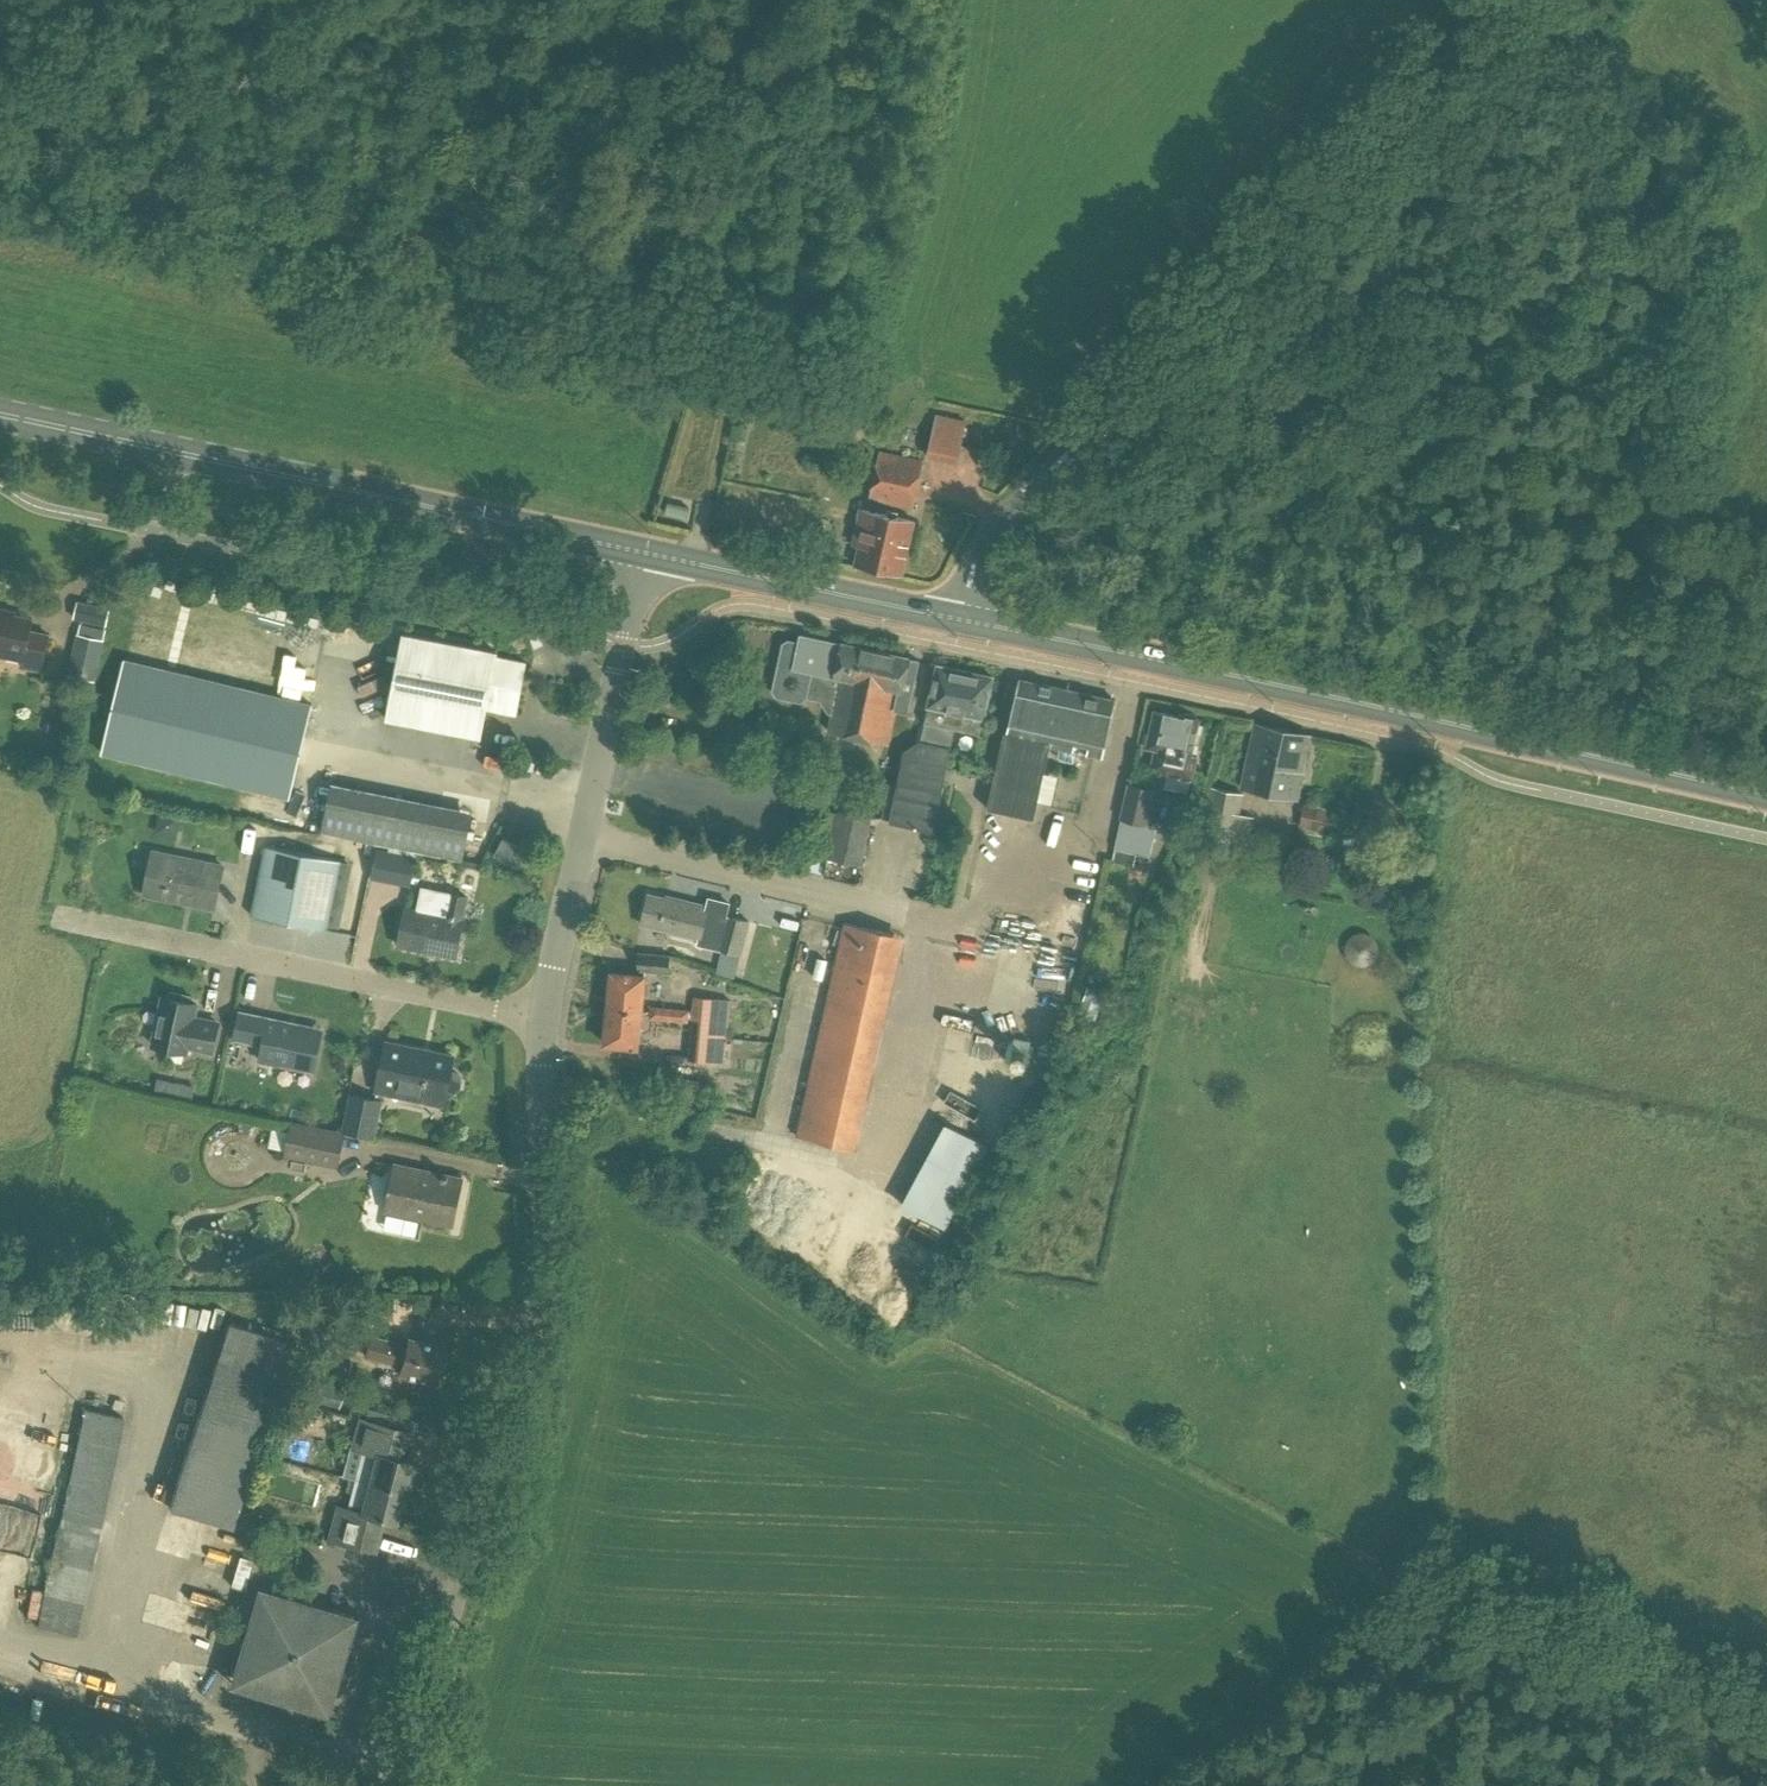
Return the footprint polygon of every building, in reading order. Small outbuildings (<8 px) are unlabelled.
[(937,424),(936,463),(966,464),(967,425),(937,424)] [(913,510),(923,461),(879,452),(869,501),(913,510)] [(902,575),(914,520),(861,509),(853,545),(860,546),(856,565),(902,575)] [(110,607),(78,601),(74,619),(106,626),(110,607)] [(48,636),(30,632),(33,620),(6,614),(6,611),(0,609),(0,655),(22,660),(21,667),(41,671),(48,636)] [(514,714),(524,662),(496,657),(497,651),(404,633),(387,719),(480,738),(486,709),(514,714)] [(95,682),(103,640),(76,634),(67,676),(95,682)] [(918,661),(801,636),(800,644),(792,642),(788,646),(786,655),(780,659),(773,691),(777,697),(799,702),(804,698),(825,702),(829,709),(835,710),(830,732),(889,745),(896,711),(907,713),(918,661)] [(289,800),(312,703),(124,657),(101,755),(289,800)] [(928,708),(925,723),(924,726),(921,741),(920,741),(903,752),(889,823),(933,832),(951,747),(954,729),(980,735),(983,720),(993,677),(937,665),(928,708)] [(1102,756),(1114,700),(1020,679),(1008,735),(1004,734),(987,808),(1033,819),(1050,744),(1060,746),(1057,757),(1060,760),(1073,763),(1076,750),(1102,756)] [(1150,770),(1193,780),(1198,758),(1191,757),(1199,721),(1154,710),(1146,747),(1155,749),(1150,770)] [(1297,799),(1302,773),(1310,736),(1256,724),(1242,787),(1297,799)] [(513,785),(518,766),(503,763),(499,782),(513,785)] [(842,802),(848,773),(832,770),(826,799),(842,802)] [(462,860),(472,811),(331,783),(321,832),(462,860)] [(1148,858),(1156,827),(1147,825),(1155,790),(1128,783),(1120,819),(1122,820),(1115,850),(1148,858)] [(1235,841),(1244,794),(1210,787),(1207,803),(1201,802),(1195,829),(1201,830),(1200,834),(1235,841)] [(1331,843),(1336,810),(1304,804),(1300,827),(1304,828),(1303,839),(1331,843)] [(870,819),(838,812),(818,808),(813,836),(832,840),(831,842),(831,845),(828,858),(860,865),(864,845),(870,819)] [(503,838),(495,854),(518,867),(527,850),(503,838)] [(325,930),(340,862),(265,847),(251,915),(325,930)] [(416,855),(390,850),(384,882),(410,887),(416,855)] [(214,909),(222,867),(153,854),(145,895),(214,909)] [(462,920),(467,897),(451,894),(446,917),(405,909),(398,947),(456,958),(464,921),(462,920)] [(677,902),(649,895),(642,925),(700,939),(699,945),(741,954),(748,921),(708,912),(709,907),(678,899),(677,902)] [(843,1147),(891,934),(844,924),(796,1136),(843,1147)] [(1369,932),(1351,943),(1365,965),(1383,953),(1369,932)] [(668,974),(669,955),(638,953),(637,972),(668,974)] [(608,1008),(641,1011),(644,977),(612,973),(608,1008)] [(1103,1006),(1107,992),(1088,985),(1078,1015),(1096,1020),(1101,1005),(1103,1006)] [(230,987),(223,1008),(236,1012),(243,991),(230,987)] [(194,1000),(191,996),(171,992),(167,994),(166,998),(162,997),(152,1045),(186,1052),(187,1047),(211,1052),(217,1024),(193,1018),(196,1005),(193,1004),(194,1000)] [(731,1050),(731,1044),(726,1044),(730,1000),(692,998),(688,1061),(725,1063),(726,1050),(731,1050)] [(687,1023),(689,1011),(651,1006),(649,1019),(687,1023)] [(637,1047),(641,1011),(608,1008),(605,1044),(637,1047)] [(314,1067),(321,1035),(292,1029),(293,1024),(267,1019),(259,1060),(288,1067),(289,1062),(314,1067)] [(963,1020),(958,1047),(976,1051),(980,1023),(963,1020)] [(458,1072),(451,1070),(453,1058),(385,1044),(376,1091),(444,1105),(446,1096),(446,1093),(453,1094),(460,1090),(463,1079),(458,1072)] [(696,1102),(701,1082),(677,1077),(672,1096),(696,1102)] [(383,1100),(350,1093),(342,1131),(375,1137),(383,1100)] [(944,1229),(989,1147),(945,1124),(900,1206),(944,1229)] [(338,1168),(345,1138),(290,1126),(284,1157),(338,1168)] [(454,1224),(462,1181),(394,1167),(385,1211),(454,1224)] [(231,1529),(291,1343),(227,1322),(167,1508),(231,1529)] [(406,1347),(399,1345),(400,1343),(369,1336),(364,1359),(394,1366),(395,1364),(401,1366),(399,1375),(433,1384),(442,1349),(408,1340),(406,1347)] [(345,1381),(350,1362),(324,1355),(319,1374),(345,1381)] [(338,1408),(342,1391),(314,1383),(309,1401),(338,1408)] [(20,1428),(21,1410),(6,1409),(7,1401),(0,1401),(0,1427),(20,1428)] [(123,1418),(84,1409),(37,1626),(76,1635),(123,1418)] [(354,1480),(404,1493),(412,1463),(400,1460),(408,1431),(358,1418),(351,1448),(361,1451),(354,1480)] [(283,1502),(321,1507),(324,1485),(286,1480),(283,1502)] [(397,1522),(404,1493),(354,1480),(346,1509),(336,1506),(328,1540),(375,1551),(383,1518),(397,1522)] [(325,1711),(352,1618),(259,1591),(232,1683),(325,1711)] [(181,1633),(187,1604),(158,1598),(152,1627),(181,1633)] [(176,1686),(203,1696),(210,1675),(183,1665),(176,1686)]
